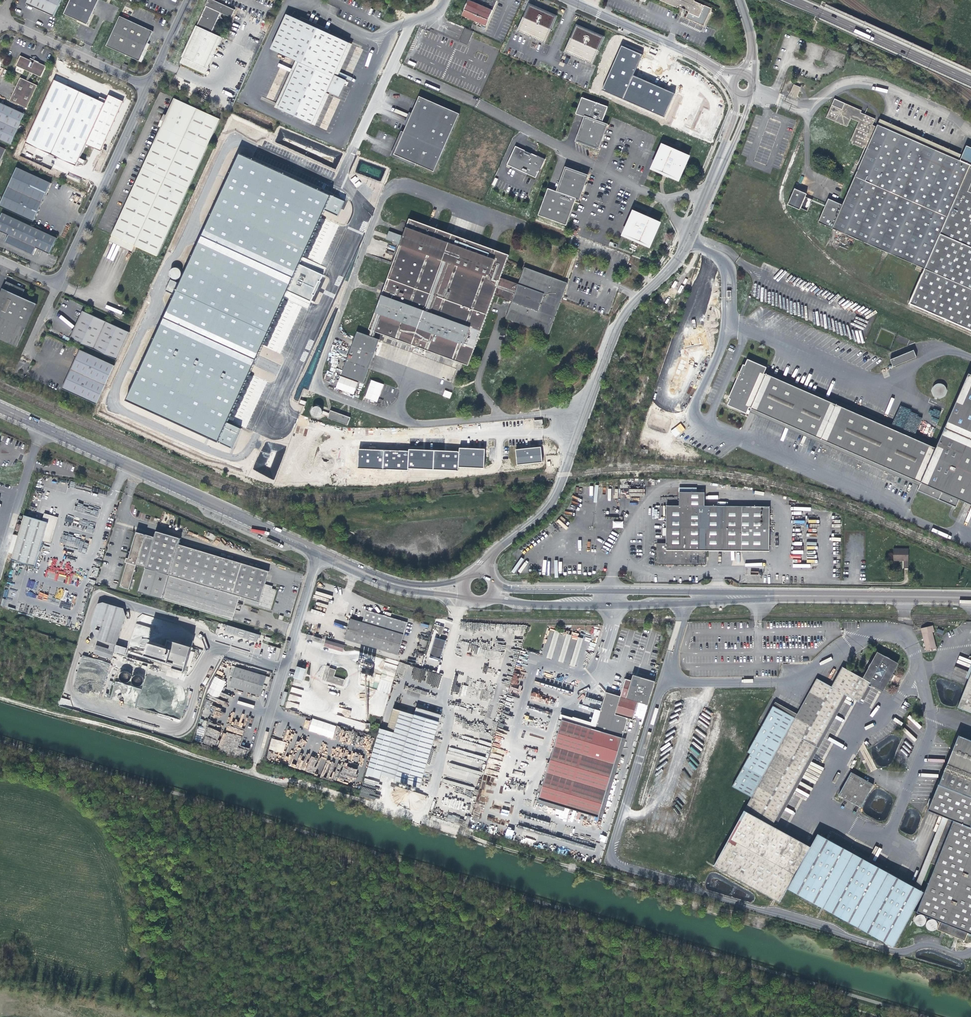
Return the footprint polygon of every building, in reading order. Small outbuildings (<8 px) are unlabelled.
[(27,4),(44,12),(55,17),(62,0),(29,0),(27,4)] [(88,25),(99,0),(98,0),(71,0),(65,15),(83,23),(88,25)] [(197,26),(180,63),(205,74),(208,67),(205,65),(215,43),(219,44),(222,37),(211,32),(216,21),(219,22),(223,17),(221,15),(222,13),(231,17),(234,9),(219,2),(217,5),(207,0),(195,26),(197,26)] [(461,15),(485,26),(496,1),(495,0),(467,0),(461,15)] [(677,8),(678,7),(682,9),(680,12),(684,13),(686,10),(689,12),(687,18),(704,26),(711,9),(694,1),(695,0),(659,0),(677,8)] [(528,4),(516,32),(544,44),(557,16),(528,4)] [(348,44),(286,14),(270,49),(295,61),(298,63),(277,109),(311,126),(323,100),(327,91),(338,96),(339,93),(340,90),(341,86),(342,81),(336,79),(333,77),(348,44)] [(141,63),(146,51),(144,50),(147,43),(152,32),(119,17),(106,47),(141,63)] [(576,24),(563,52),(591,65),(604,37),(576,24)] [(474,31),(465,27),(459,41),(468,45),(474,31)] [(348,44),(333,77),(336,79),(351,45),(348,44)] [(622,47),(603,90),(664,117),(674,93),(633,76),(642,56),(622,47)] [(29,81),(33,73),(41,77),(47,66),(36,61),(35,63),(32,62),(32,60),(22,55),(17,66),(30,72),(26,80),(20,77),(14,92),(10,100),(28,108),(38,85),(29,81)] [(298,63),(295,61),(274,108),(277,109),(298,63)] [(80,160),(86,146),(98,119),(105,104),(95,99),(56,81),(26,144),(31,146),(26,159),(51,171),(57,158),(76,167),(78,163),(80,164),(84,166),(85,163),(80,160)] [(794,85),(792,89),(793,90),(792,94),(794,95),(796,91),(798,92),(800,88),(794,85)] [(795,99),(798,92),(796,91),(794,95),(792,94),(793,90),(792,89),(789,96),(795,99)] [(97,96),(95,99),(105,104),(98,119),(86,146),(96,151),(100,153),(123,103),(118,101),(110,97),(107,101),(97,96)] [(394,155),(434,173),(460,114),(418,97),(414,107),(409,120),(404,130),(401,140),(394,155)] [(151,147),(112,235),(135,245),(158,256),(220,119),(174,98),(166,116),(162,118),(159,123),(160,127),(151,147)] [(584,117),(575,142),(598,150),(608,124),(602,122),(608,107),(582,98),(576,114),(584,117)] [(960,161),(959,161),(878,125),(877,127),(873,126),(875,119),(861,113),(862,111),(835,99),(833,103),(826,118),(848,127),(851,119),(859,123),(851,142),(853,143),(852,145),(863,149),(864,148),(868,149),(843,206),(829,200),(818,223),(917,267),(915,271),(923,274),(909,305),(970,332),(970,166),(960,161)] [(326,102),(323,100),(311,126),(314,127),(326,102)] [(12,145),(26,114),(0,102),(0,139),(12,145)] [(880,120),(878,125),(959,161),(961,155),(880,120)] [(691,156),(662,143),(650,169),(679,182),(691,156)] [(0,146),(0,167),(9,150),(0,146)] [(967,146),(960,161),(970,166),(970,148),(967,146)] [(516,147),(507,166),(513,168),(518,171),(517,173),(522,175),(523,173),(528,175),(536,179),(540,172),(546,160),(537,156),(537,157),(516,147)] [(329,196),(238,153),(125,400),(217,442),(329,196)] [(18,168),(4,196),(0,206),(0,207),(34,223),(42,205),(52,184),(18,168)] [(588,177),(567,169),(559,193),(549,190),(539,217),(568,227),(570,218),(568,218),(574,199),(577,200),(580,201),(588,177)] [(805,197),(807,195),(795,189),(788,206),(800,211),(800,209),(807,212),(813,201),(805,197)] [(568,218),(570,218),(577,200),(574,199),(568,218)] [(661,223),(633,210),(622,236),(650,248),(661,223)] [(4,214),(0,221),(0,231),(10,236),(7,242),(34,255),(37,248),(47,253),(51,255),(58,239),(4,214)] [(507,256),(407,220),(401,237),(387,232),(383,240),(398,245),(367,331),(382,336),(410,346),(424,351),(438,356),(452,361),(461,364),(467,366),(492,296),(511,303),(504,320),(510,321),(513,323),(547,335),(566,284),(523,268),(517,285),(499,278),(507,256)] [(135,245),(112,235),(110,239),(133,249),(135,245)] [(4,287),(23,296),(25,289),(16,285),(7,281),(4,287)] [(0,296),(0,338),(18,346),(38,303),(23,296),(4,287),(0,296)] [(118,360),(130,332),(84,310),(78,324),(71,338),(118,360)] [(355,333),(340,376),(362,384),(372,355),(377,340),(355,333)] [(410,346),(382,336),(381,339),(409,349),(410,346)] [(115,366),(81,350),(73,367),(63,389),(97,405),(115,366)] [(917,358),(914,351),(890,360),(893,368),(917,358)] [(748,360),(745,366),(743,365),(740,372),(729,398),(730,400),(728,406),(749,415),(750,413),(751,409),(921,483),(919,487),(918,491),(956,508),(959,500),(970,505),(970,375),(968,374),(936,448),(928,445),(766,375),(768,371),(769,368),(748,360)] [(929,442),(768,371),(766,375),(928,445),(929,442)] [(378,402),(384,384),(371,380),(365,398),(378,402)] [(944,386),(943,385),(941,384),(939,384),(937,384),(935,385),(934,386),(933,388),(932,390),(932,392),(932,394),(933,395),(935,397),(936,398),(938,398),(940,399),(942,398),(943,397),(945,396),(946,395),(947,393),(947,391),(946,389),(945,387),(944,386)] [(442,396),(450,398),(452,393),(445,390),(442,396)] [(304,404),(298,402),(296,408),(303,410),(304,404)] [(322,414),(319,405),(311,408),(314,417),(322,414)] [(921,483),(751,409),(750,413),(919,487),(921,483)] [(348,419),(328,412),(325,420),(345,427),(348,419)] [(675,437),(685,430),(681,423),(670,430),(675,437)] [(543,462),(541,447),(516,449),(517,465),(543,462)] [(485,449),(460,448),(459,451),(409,449),(409,451),(359,449),(358,468),(408,470),(408,469),(459,471),(459,467),(484,468),(485,449)] [(658,565),(672,565),(672,562),(676,562),(676,565),(708,565),(707,551),(771,551),(772,507),(707,506),(707,492),(702,493),(699,493),(699,489),(699,488),(682,488),(682,506),(669,506),(669,543),(659,543),(658,565)] [(25,515),(12,560),(35,567),(43,540),(51,542),(57,521),(55,517),(46,514),(44,521),(25,515)] [(619,521),(613,521),(613,528),(623,528),(623,517),(619,517),(619,521)] [(208,530),(205,535),(214,539),(216,533),(208,530)] [(129,559),(127,558),(126,562),(128,562),(120,586),(128,589),(135,565),(144,567),(137,591),(232,620),(235,610),(239,612),(241,605),(237,604),(238,600),(269,609),(274,591),(271,590),(271,589),(272,587),(264,585),(268,572),(180,545),(181,542),(182,539),(157,531),(156,534),(155,537),(137,532),(131,552),(129,559)] [(895,549),(895,560),(905,560),(905,568),(910,568),(910,549),(895,549)] [(408,624),(392,619),(392,621),(384,619),(384,617),(384,616),(381,615),(381,616),(363,611),(359,622),(347,619),(341,639),(398,656),(404,635),(405,636),(408,624)] [(259,635),(227,625),(224,632),(257,642),(259,635)] [(922,629),(927,651),(937,649),(933,632),(935,632),(933,626),(922,629)] [(446,640),(437,637),(432,655),(440,657),(444,646),(446,640)] [(170,640),(168,648),(151,643),(147,656),(193,669),(198,651),(192,649),(192,647),(170,640)] [(325,647),(343,652),(345,646),(327,641),(325,647)] [(129,646),(117,643),(115,649),(127,652),(129,646)] [(127,652),(126,658),(141,663),(145,650),(129,646),(127,652)] [(821,677),(799,716),(754,797),(717,864),(783,901),(791,887),(897,946),(917,909),(928,890),(920,886),(907,879),(899,874),(885,867),(843,844),(833,838),(833,837),(831,836),(830,836),(821,832),(816,842),(814,845),(776,824),(849,692),(852,694),(863,700),(874,680),(878,682),(888,687),(890,683),(890,680),(892,680),(893,678),(895,677),(897,674),(896,672),(897,671),(896,668),(899,668),(902,663),(883,653),(869,677),(847,665),(836,685),(821,677)] [(105,695),(110,661),(80,656),(74,692),(85,694),(85,692),(105,695)] [(369,677),(370,673),(372,667),(375,668),(375,665),(360,660),(359,663),(368,666),(365,676),(362,675),(362,676),(362,678),(362,679),(363,680),(364,681),(366,682),(368,682),(369,682),(370,681),(371,680),(371,678),(369,677)] [(236,667),(230,687),(261,697),(267,677),(236,667)] [(295,679),(303,681),(306,670),(298,668),(295,679)] [(329,668),(325,681),(343,686),(345,680),(333,676),(335,669),(329,668)] [(968,680),(957,708),(970,714),(970,673),(968,680)] [(563,720),(544,786),(604,804),(624,737),(625,733),(629,718),(633,719),(639,702),(649,705),(651,697),(656,681),(634,675),(632,681),(627,679),(621,697),(610,693),(607,692),(596,729),(563,720)] [(215,676),(207,693),(218,698),(226,681),(215,676)] [(867,702),(878,682),(874,680),(863,700),(867,702)] [(781,822),(852,694),(849,692),(776,824),(814,845),(816,842),(781,822)] [(754,797),(799,716),(775,703),(749,751),(752,752),(733,785),(754,797)] [(395,734),(383,776),(422,787),(442,716),(423,710),(418,709),(417,712),(415,711),(413,715),(401,711),(395,734)] [(389,732),(395,734),(401,711),(395,710),(389,732)] [(312,718),(308,731),(332,738),(336,726),(312,718)] [(218,739),(220,731),(207,728),(206,734),(211,735),(211,737),(218,739)] [(244,758),(247,750),(238,747),(237,743),(238,741),(241,741),(234,739),(232,745),(231,737),(228,737),(228,733),(223,734),(218,748),(221,749),(221,752),(228,751),(228,752),(232,751),(233,749),(236,750),(237,756),(244,758)] [(629,734),(625,733),(624,737),(604,804),(608,805),(629,734)] [(921,911),(970,787),(970,737),(964,735),(935,808),(949,814),(920,886),(928,890),(917,909),(921,911)] [(203,742),(214,746),(217,740),(205,736),(203,742)] [(268,749),(283,753),(286,742),(271,738),(268,749)] [(355,779),(358,770),(343,765),(340,775),(355,779)] [(855,772),(843,794),(866,807),(878,785),(855,772)] [(600,817),(604,804),(544,786),(539,800),(567,808),(600,817)] [(921,911),(945,921),(942,929),(970,941),(970,937),(970,787),(921,911)] [(565,811),(567,808),(539,800),(539,803),(565,811)] [(507,828),(504,837),(511,839),(514,831),(507,828)] [(845,841),(843,844),(885,867),(887,864),(845,841)]
